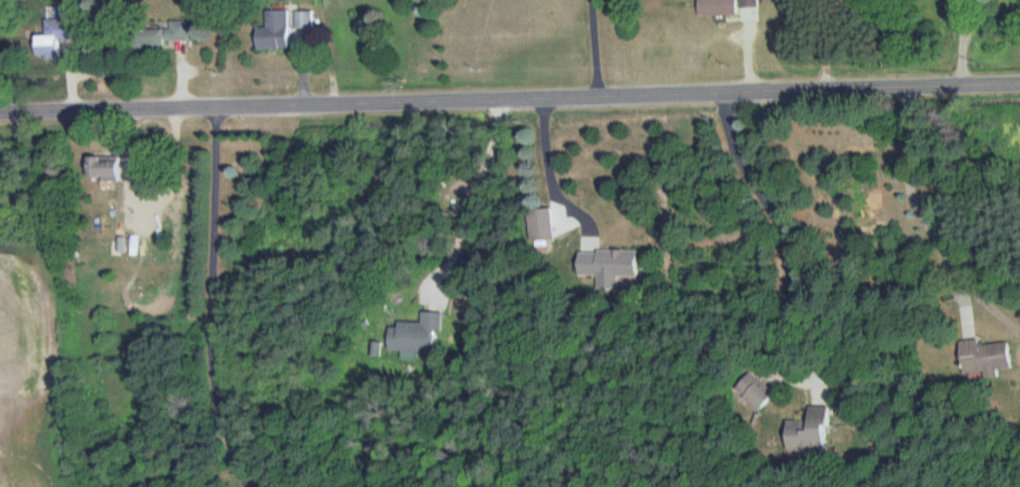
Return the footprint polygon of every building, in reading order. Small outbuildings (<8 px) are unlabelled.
[(757,0),(699,0),(699,17),(737,16),(737,9),(757,9),(757,0)] [(268,28),(258,28),(258,50),(289,50),(289,11),(268,11),(268,28)] [(296,12),(296,42),(313,42),(313,12),(296,12)] [(36,35),(37,55),(60,55),(60,41),(80,41),(80,18),(60,18),(46,18),(46,35),(36,35)] [(191,21),(171,21),(171,30),(131,30),(131,50),(165,50),(165,40),(191,40),(191,21)] [(120,180),(120,156),(89,156),(89,180),(120,180)] [(637,250),(579,250),(579,276),(598,276),(598,291),(618,291),(618,277),(637,277),(637,250)] [(389,355),(413,356),(414,353),(434,354),(435,335),(442,335),(442,313),(422,312),(422,326),(390,325),(389,355)] [(964,375),(984,374),(984,380),(999,379),(998,371),(1011,370),(1009,343),(982,345),(982,340),(961,342),(964,375)] [(735,391),(760,412),(775,393),(750,373),(735,391)] [(787,451),(796,451),(796,458),(819,458),(819,450),(827,450),(827,407),(810,407),(810,421),(788,421),(787,451)]
